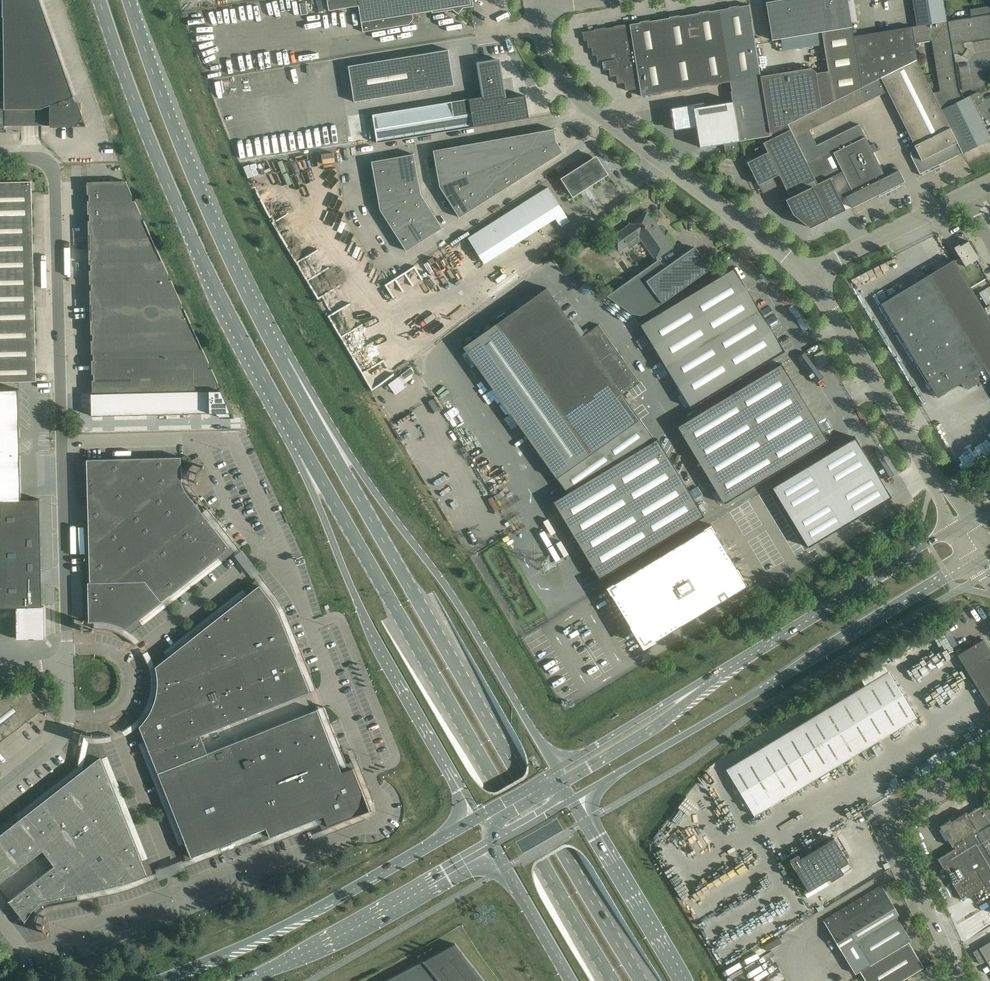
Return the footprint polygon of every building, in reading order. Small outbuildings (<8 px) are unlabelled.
[(4,128),(4,126),(21,126),(21,109),(39,109),(39,126),(50,126),(49,105),(72,97),(73,96),(40,0),(3,0),(3,17),(0,17),(0,129),(4,128)] [(329,10),(358,5),(363,32),(409,24),(413,19),(412,14),(461,6),(471,4),(470,0),(327,0),(329,10)] [(766,2),(772,40),(778,39),(801,35),(822,32),(852,27),(848,0),(786,0),(768,3),(768,2),(766,2)] [(905,9),(914,8),(912,0),(904,0),(905,9)] [(945,21),(942,0),(912,0),(917,26),(945,21)] [(733,101),(740,142),(770,137),(769,133),(760,77),(749,5),(582,32),(582,33),(583,33),(583,37),(586,39),(586,40),(587,40),(588,44),(590,47),(590,48),(592,47),(592,51),(595,54),(595,55),(596,55),(597,59),(599,61),(600,62),(604,62),(607,65),(605,69),(609,69),(609,73),(612,76),(612,77),(616,76),(617,80),(619,83),(624,83),(625,86),(627,89),(628,90),(640,88),(641,96),(651,94),(730,81),(733,101)] [(912,26),(914,43),(930,40),(932,55),(939,90),(931,92),(941,109),(963,98),(959,89),(953,55),(953,54),(958,53),(959,52),(962,54),(961,55),(962,56),(962,55),(967,49),(966,48),(965,49),(962,47),(963,46),(962,43),(988,39),(989,38),(989,14),(984,15),(945,21),(927,24),(917,26),(912,26)] [(912,26),(853,36),(862,87),(916,61),(917,60),(914,43),(912,26)] [(853,36),(852,27),(822,32),(828,69),(833,102),(860,89),(862,87),(853,36)] [(454,85),(448,50),(348,66),(354,102),(454,85)] [(483,96),(469,99),(471,113),(474,127),(529,118),(525,95),(504,99),(504,97),(505,97),(501,78),(499,78),(498,71),(500,71),(498,60),(485,62),(480,63),(484,89),(481,89),(483,96)] [(862,87),(860,89),(866,101),(887,91),(916,148),(912,150),(911,151),(911,152),(910,152),(910,153),(910,154),(910,155),(911,155),(910,155),(920,174),(934,167),(936,171),(940,169),(938,165),(962,153),(963,153),(957,142),(941,109),(931,92),(916,61),(862,87)] [(761,76),(760,76),(770,133),(788,124),(822,107),(833,102),(828,69),(816,71),(810,68),(800,69),(761,76)] [(833,102),(821,107),(788,124),(806,162),(820,155),(821,154),(816,145),(809,130),(866,101),(860,89),(833,102)] [(963,98),(941,109),(957,142),(963,153),(989,139),(989,136),(975,106),(982,102),(977,92),(970,95),(969,95),(963,98)] [(78,115),(81,111),(80,110),(82,110),(82,103),(78,103),(77,101),(74,102),(72,97),(49,105),(50,126),(50,127),(69,126),(71,124),(78,115)] [(469,99),(451,102),(453,116),(456,130),(474,127),(471,113),(469,99)] [(694,104),(693,104),(696,127),(700,148),(724,144),(725,153),(741,151),(740,142),(733,101),(732,101),(712,104),(704,106),(704,103),(694,104)] [(451,102),(421,107),(425,135),(446,131),(456,130),(453,116),(451,102)] [(693,104),(673,108),(677,130),(696,127),(693,104)] [(421,107),(372,115),(375,129),(377,143),(425,135),(421,107)] [(758,157),(748,162),(758,184),(760,184),(763,190),(777,184),(774,177),(779,175),(784,185),(788,194),(816,180),(806,162),(788,124),(770,133),(771,136),(772,138),(763,143),(764,145),(754,149),(758,157)] [(873,152),(877,151),(874,143),(870,145),(859,124),(826,140),(816,145),(821,154),(820,155),(826,165),(831,176),(832,176),(842,171),(844,175),(850,186),(853,193),(846,197),(848,201),(851,207),(884,191),(886,195),(891,193),(888,189),(904,181),(899,170),(885,177),(881,168),(873,152)] [(535,132),(538,148),(556,141),(554,129),(535,132)] [(535,132),(516,135),(520,155),(538,148),(535,132)] [(506,160),(520,155),(516,135),(502,138),(506,160)] [(493,165),(506,160),(502,138),(489,140),(493,165)] [(493,165),(489,140),(475,143),(480,171),(493,166),(493,165)] [(556,141),(538,148),(546,162),(563,152),(556,141)] [(480,171),(475,143),(461,145),(465,168),(466,176),(480,171)] [(461,145),(447,148),(451,170),(465,168),(461,145)] [(447,148),(433,150),(437,173),(451,170),(447,148)] [(538,148),(520,155),(530,172),(546,162),(538,148)] [(399,156),(404,182),(418,180),(413,154),(399,156)] [(519,180),(530,172),(520,155),(506,160),(519,180)] [(820,155),(806,162),(816,180),(817,183),(830,177),(831,176),(820,155)] [(397,184),(404,182),(399,156),(386,159),(389,179),(396,178),(397,184)] [(607,174),(596,157),(561,178),(573,196),(607,174)] [(375,182),(389,179),(386,159),(371,161),(375,182)] [(493,166),(507,187),(519,180),(506,160),(493,165),(493,166)] [(507,187),(493,166),(480,171),(495,195),(507,187)] [(451,170),(437,173),(439,186),(440,186),(466,176),(465,168),(451,170)] [(495,195),(480,171),(466,176),(471,183),(483,202),(495,195)] [(447,198),(459,190),(471,183),(466,176),(440,186),(447,198)] [(790,197),(785,199),(793,214),(810,228),(846,210),(830,177),(817,183),(816,180),(788,194),(790,197)] [(399,192),(397,184),(396,178),(389,179),(375,182),(378,196),(399,192)] [(397,184),(399,192),(400,202),(420,194),(418,180),(404,182),(397,184)] [(0,182),(0,382),(26,381),(35,381),(36,381),(36,375),(36,367),(36,362),(36,357),(31,181),(3,182),(0,182)] [(89,194),(89,200),(88,200),(88,214),(89,214),(90,220),(88,220),(88,234),(90,234),(90,250),(89,250),(89,264),(91,264),(91,270),(89,270),(90,284),(91,284),(91,290),(90,290),(90,304),(92,304),(92,320),(91,320),(91,334),(93,334),(93,340),(91,340),(91,354),(93,354),(93,360),(92,360),(92,374),(94,374),(94,380),(92,380),(92,393),(130,392),(187,390),(221,390),(221,389),(218,389),(218,383),(212,369),(209,369),(209,363),(185,309),(182,310),(182,304),(171,280),(168,280),(168,274),(144,220),(141,221),(141,215),(135,201),(132,201),(132,195),(126,181),(87,182),(87,194),(89,194)] [(459,190),(471,210),(483,202),(471,183),(459,190)] [(570,221),(548,187),(468,238),(484,264),(555,218),(561,227),(570,221)] [(471,210),(459,190),(447,198),(459,217),(471,210)] [(399,192),(378,196),(380,210),(400,202),(399,192)] [(410,217),(416,213),(428,206),(420,194),(400,202),(406,210),(410,217)] [(406,210),(400,202),(380,210),(388,221),(406,210)] [(428,206),(416,213),(430,236),(442,228),(428,206)] [(395,233),(407,226),(413,222),(410,217),(406,210),(388,221),(395,233)] [(630,223),(631,224),(610,239),(618,250),(628,243),(626,241),(638,233),(655,258),(656,258),(658,261),(608,297),(631,314),(641,315),(650,312),(711,268),(711,267),(705,258),(703,260),(695,248),(668,267),(660,256),(672,247),(647,211),(630,223)] [(430,236),(416,213),(410,217),(413,222),(407,226),(418,243),(430,236)] [(418,243),(407,226),(395,233),(406,251),(418,243)] [(959,244),(954,247),(960,257),(955,260),(966,280),(970,287),(987,277),(983,270),(983,269),(977,259),(979,258),(968,241),(960,245),(959,244)] [(954,259),(881,303),(937,397),(961,383),(964,388),(968,389),(979,383),(980,379),(977,373),(985,369),(989,377),(989,319),(954,259)] [(734,268),(641,325),(691,408),(785,351),(734,268)] [(373,285),(377,291),(387,284),(383,278),(373,285)] [(581,337),(546,288),(464,347),(557,478),(640,419),(623,394),(640,382),(599,324),(581,337)] [(782,364),(678,426),(724,504),(828,441),(782,364)] [(410,367),(401,374),(404,379),(414,372),(410,367)] [(398,377),(388,384),(388,385),(390,388),(396,395),(405,387),(398,377)] [(21,500),(20,455),(19,389),(0,389),(0,500),(21,500)] [(172,414),(210,413),(209,390),(172,391),(172,414)] [(221,390),(209,390),(210,413),(215,413),(220,418),(234,418),(221,390)] [(132,415),(172,414),(172,391),(131,392),(132,415)] [(131,392),(91,393),(91,416),(132,415),(131,392)] [(855,437),(772,487),(808,548),(892,497),(855,437)] [(657,439),(554,502),(600,579),(704,516),(657,439)] [(126,628),(127,629),(230,548),(202,513),(187,494),(186,492),(185,490),(184,488),(184,487),(183,486),(183,485),(183,483),(182,482),(182,480),(182,479),(182,457),(87,459),(90,582),(88,582),(89,603),(88,603),(89,619),(89,621),(91,621),(94,621),(94,622),(98,622),(100,622),(104,622),(108,623),(111,623),(113,624),(116,625),(119,626),(121,627),(124,628),(125,628),(126,629),(126,628)] [(42,607),(44,606),(42,606),(39,499),(21,500),(0,500),(0,608),(16,607),(17,634),(17,639),(33,638),(34,639),(45,639),(43,638),(42,607)] [(710,525),(607,588),(644,648),(747,586),(710,525)] [(551,542),(547,544),(552,553),(556,551),(551,542)] [(316,710),(207,753),(200,735),(309,692),(309,693),(310,692),(279,614),(277,610),(276,607),(274,604),(272,602),(270,599),(259,585),(156,666),(156,667),(156,668),(156,670),(156,672),(157,675),(157,679),(157,681),(157,684),(157,686),(157,688),(157,691),(156,693),(156,695),(155,699),(155,700),(154,702),(153,704),(153,706),(151,709),(149,713),(147,716),(145,719),(144,721),(143,722),(140,725),(141,725),(140,726),(140,727),(139,727),(192,857),(266,828),(270,837),(324,815),(328,827),(350,818),(369,810),(361,790),(362,790),(353,768),(342,773),(339,767),(340,767),(317,709),(316,710)] [(964,667),(989,709),(989,651),(983,639),(957,655),(964,667)] [(865,685),(727,769),(755,815),(916,718),(888,672),(865,685)] [(33,691),(0,696),(0,742),(45,707),(33,691)] [(88,746),(84,770),(20,819),(16,813),(0,826),(0,884),(43,850),(55,865),(9,901),(25,922),(33,910),(39,914),(40,913),(41,912),(42,910),(43,910),(45,908),(46,908),(48,907),(49,906),(51,906),(81,900),(79,893),(108,888),(114,887),(118,886),(122,884),(128,882),(148,875),(95,745),(95,744),(89,744),(89,746),(88,746)] [(987,801),(967,812),(957,818),(955,815),(953,814),(950,816),(949,818),(950,820),(940,826),(952,847),(954,846),(955,848),(937,859),(962,900),(974,893),(979,902),(989,896),(989,805),(987,801)] [(798,855),(790,860),(808,891),(829,878),(831,881),(838,877),(844,873),(840,867),(849,862),(834,838),(801,859),(798,855)] [(855,974),(860,971),(866,980),(901,980),(924,967),(909,942),(911,940),(897,916),(899,915),(881,885),(873,890),(838,912),(823,920),(855,974)] [(979,948),(989,967),(989,942),(979,948)] [(456,944),(423,961),(419,963),(386,980),(485,980),(456,944)] [(985,961),(978,949),(973,952),(980,964),(985,961)]
